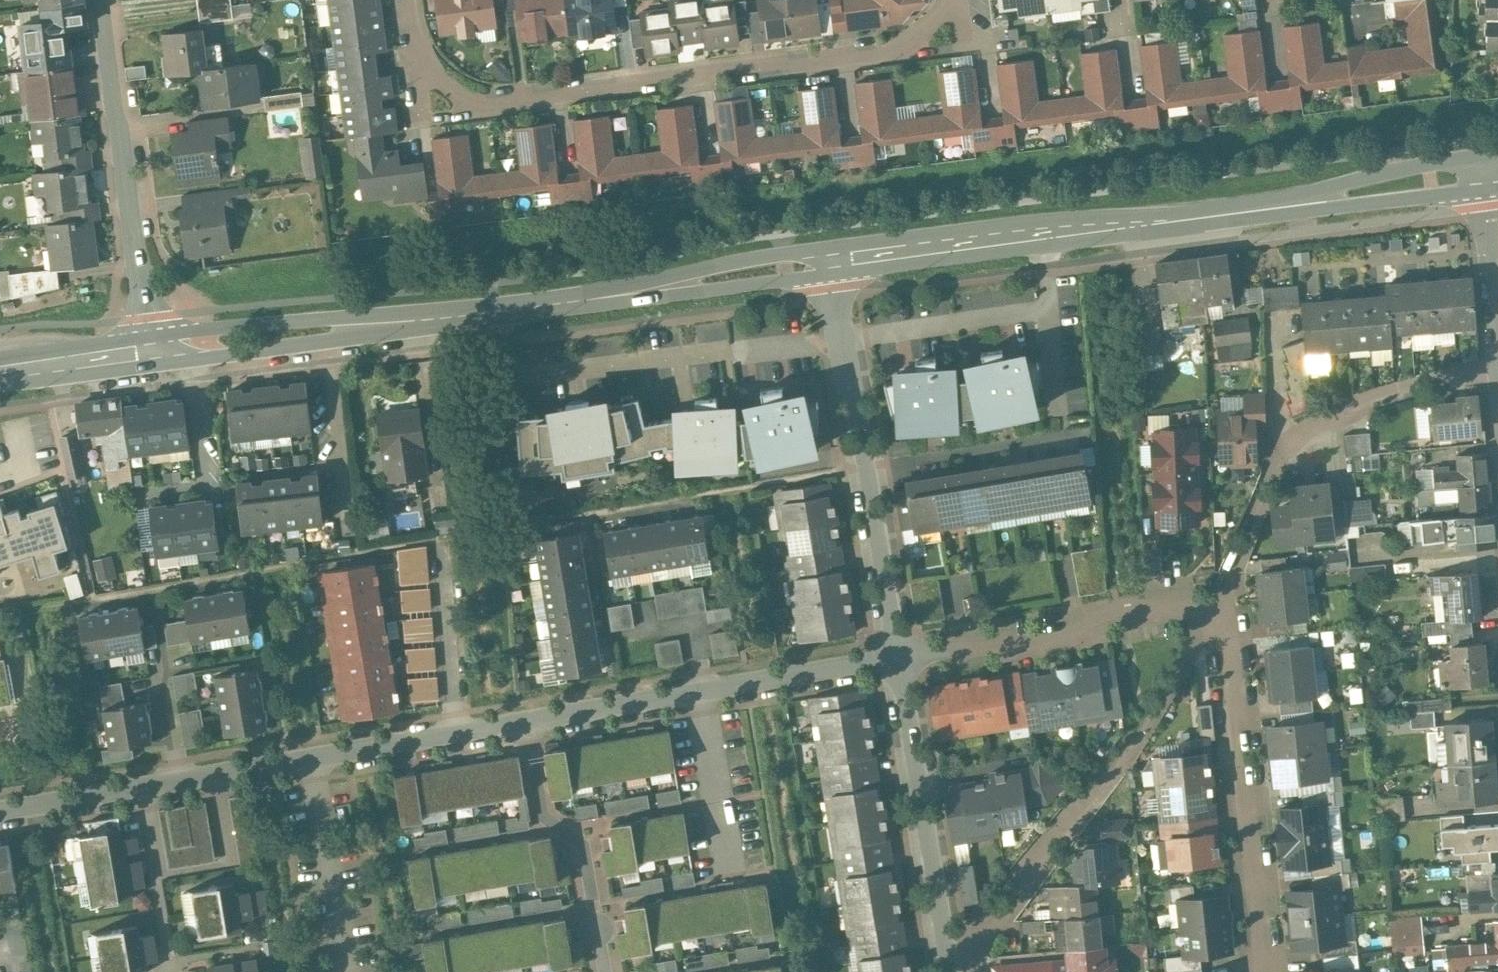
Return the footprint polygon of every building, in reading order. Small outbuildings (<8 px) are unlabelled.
[(198,9),(232,5),(231,0),(197,0),(198,9)] [(330,1),(333,24),(369,19),(367,6),(379,5),(378,0),(340,0),(330,1)] [(442,31),(495,24),(492,3),(492,0),(438,0),(442,31)] [(521,39),(569,33),(565,0),(516,0),(521,39)] [(670,2),(671,10),(672,10),(676,42),(677,42),(678,50),(707,46),(706,38),(702,6),(703,5),(702,0),(684,0),(670,2)] [(733,2),(737,34),(750,32),(746,0),(745,0),(733,2)] [(763,38),(792,35),(787,0),(758,0),(763,38)] [(792,35),(821,31),(817,0),(787,0),(792,35)] [(831,14),(842,12),(840,0),(829,0),(831,14)] [(847,3),(848,12),(850,28),(884,23),(884,21),(902,19),(912,6),(920,5),(924,0),(867,0),(847,3)] [(992,26),(1009,24),(1007,8),(1005,8),(1004,0),(989,0),(992,26)] [(1005,8),(1007,8),(1018,7),(1017,0),(1004,0),(1005,8)] [(1018,7),(1019,14),(1050,10),(1049,0),(1017,0),(1018,7)] [(1050,10),(1081,6),(1081,0),(1049,0),(1050,10)] [(1094,13),(1111,11),(1109,0),(1092,0),(1094,13)] [(1245,19),(1257,17),(1255,0),(1242,0),(1245,19)] [(1364,53),(1363,45),(1346,48),(1348,61),(1351,82),(1378,78),(1378,79),(1410,74),(1438,70),(1433,37),(1436,36),(1431,0),(1394,0),(1396,16),(1396,17),(1406,16),(1411,47),(1364,53)] [(1384,1),(1386,17),(1396,16),(1394,0),(1391,0),(1384,1)] [(1478,19),(1486,19),(1486,48),(1497,48),(1497,0),(1478,0),(1478,19)] [(703,5),(702,6),(706,38),(707,46),(738,42),(737,34),(733,2),(703,5)] [(84,3),(56,7),(56,6),(43,8),(39,8),(40,21),(51,19),(53,28),(58,28),(62,54),(63,54),(90,50),(90,51),(91,50),(84,3)] [(232,5),(198,9),(200,23),(234,18),(232,5)] [(671,10),(642,14),(642,18),(646,46),(647,54),(678,50),(677,42),(676,42),(672,10),(671,10)] [(842,12),(831,14),(834,30),(850,28),(848,12),(842,12)] [(642,18),(629,19),(633,47),(646,46),(642,18)] [(369,19),(333,24),(336,47),(384,40),(383,31),(371,32),(369,19)] [(1317,22),(1283,26),(1290,80),(1291,89),(1300,88),(1351,82),(1348,61),(1323,64),(1317,22)] [(38,29),(22,31),(22,27),(12,28),(15,47),(40,43),(38,29)] [(203,29),(164,34),(167,56),(163,56),(166,75),(201,70),(208,70),(207,68),(224,66),(221,43),(204,45),(202,30),(203,30),(203,29)] [(390,29),(383,31),(384,40),(391,39),(392,39),(390,29)] [(1257,29),(1224,34),(1229,76),(1205,80),(1208,101),(1258,94),(1266,93),(1265,83),(1257,29)] [(391,39),(384,40),(385,50),(393,49),(391,39)] [(384,40),(336,47),(339,69),(375,65),(373,52),(385,50),(384,40)] [(1180,83),(1175,40),(1141,45),(1148,98),(1149,108),(1157,107),(1208,101),(1205,80),(1180,83)] [(1115,48),(1081,53),(1087,95),(1062,99),(1065,119),(1116,113),(1124,112),(1122,102),(1115,48)] [(1032,59),(998,64),(1005,117),(1006,127),(1014,126),(1065,119),(1062,99),(1037,102),(1032,59)] [(224,66),(207,68),(208,70),(201,70),(206,106),(253,100),(249,63),(224,66)] [(72,64),(27,70),(32,116),(57,113),(56,105),(77,102),(77,101),(72,64)] [(375,65),(339,69),(342,92),(390,86),(388,76),(376,77),(375,65)] [(973,67),(939,71),(945,114),(920,117),(923,138),(973,132),(982,130),(981,120),(973,67)] [(395,75),(388,76),(390,86),(398,85),(397,78),(395,78),(395,75)] [(890,78),(856,82),(863,136),(865,146),(874,145),(923,138),(920,117),(896,120),(890,78)] [(1300,88),(1291,89),(1290,80),(1278,81),(1281,109),(1302,106),(1300,88)] [(1278,81),(1265,83),(1266,93),(1258,94),(1261,112),(1281,109),(1278,81)] [(398,85),(390,86),(391,95),(399,94),(398,85)] [(804,132),(779,136),(782,157),(832,150),(841,149),(840,139),(832,85),(799,90),(804,132)] [(390,86),(342,92),(345,115),(381,110),(379,97),(391,95),(390,86)] [(302,91),(264,96),(266,111),(304,106),(302,91)] [(749,97),(715,101),(722,154),(724,164),(733,163),(782,157),(779,136),(755,139),(749,97)] [(1148,98),(1135,100),(1139,128),(1159,125),(1157,107),(1149,108),(1148,98)] [(1135,100),(1122,102),(1124,112),(1116,113),(1118,130),(1139,128),(1135,100)] [(77,102),(56,105),(57,113),(32,116),(33,122),(78,116),(85,115),(83,101),(77,101),(77,102)] [(663,151),(638,154),(641,175),(691,169),(700,167),(699,157),(691,104),(658,109),(663,151)] [(381,110),(345,115),(348,138),(356,137),(357,136),(381,133),(381,134),(396,132),(394,121),(382,123),(381,110)] [(608,115),(574,120),(581,173),(583,183),(592,182),(641,175),(638,154),(614,158),(608,115)] [(78,116),(33,122),(36,143),(48,141),(50,157),(65,155),(83,153),(83,151),(78,116)] [(228,116),(195,120),(196,131),(173,134),(176,154),(180,153),(182,170),(194,168),(196,180),(220,177),(216,148),(232,146),(228,116)] [(1014,126),(1006,127),(1005,117),(992,119),(996,147),(1017,144),(1014,126)] [(996,147),(992,119),(981,120),(982,130),(973,132),(975,149),(996,147)] [(522,170),(497,173),(500,194),(550,187),(559,186),(558,176),(550,123),(516,127),(522,170)] [(381,133),(357,136),(356,137),(358,146),(369,145),(369,148),(382,146),(381,134),(381,133)] [(467,134),(433,138),(440,192),(442,202),(451,201),(500,194),(497,173),(473,176),(467,134)] [(320,136),(304,138),(309,177),(325,175),(320,136)] [(865,146),(863,136),(851,137),(855,165),(876,162),(874,145),(865,146)] [(851,137),(840,139),(841,149),(832,150),(834,168),(855,165),(851,137)] [(83,153),(65,155),(67,170),(85,167),(91,167),(88,151),(83,151),(83,153)] [(396,152),(359,156),(363,185),(373,184),(387,194),(397,193),(398,200),(429,196),(428,193),(424,164),(398,167),(396,152)] [(724,164),(722,154),(710,156),(714,184),(735,181),(733,163),(724,164)] [(710,156),(699,157),(700,167),(691,169),(693,186),(714,184),(710,156)] [(67,170),(35,174),(38,194),(49,193),(51,209),(73,207),(90,204),(89,203),(85,167),(67,170)] [(581,173),(569,175),(573,202),(594,200),(592,182),(583,183),(581,173)] [(569,175),(558,176),(559,186),(550,187),(552,205),(573,202),(569,175)] [(250,185),(184,194),(186,210),(223,205),(224,207),(233,206),(231,195),(251,193),(250,185)] [(440,192),(428,193),(429,196),(432,221),(453,218),(451,201),(442,202),(440,192)] [(97,202),(89,203),(90,204),(73,207),(75,221),(90,219),(99,218),(97,202)] [(186,210),(182,210),(188,254),(207,252),(206,240),(220,238),(218,223),(226,222),(224,207),(223,205),(186,210)] [(75,221),(48,225),(54,270),(97,264),(95,247),(93,247),(90,219),(75,221)] [(1227,253),(1199,257),(1205,302),(1220,300),(1222,310),(1234,308),(1227,253)] [(1199,257),(1156,263),(1165,327),(1208,321),(1205,302),(1199,257)] [(34,271),(10,274),(13,297),(36,292),(34,271)] [(1471,278),(1450,279),(1454,325),(1475,324),(1471,278)] [(1450,279),(1428,281),(1432,327),(1454,325),(1450,279)] [(1428,281),(1407,283),(1411,329),(1432,327),(1428,281)] [(1407,283),(1386,285),(1387,296),(1390,331),(1411,329),(1407,283)] [(1299,285),(1287,286),(1289,308),(1300,307),(1299,285)] [(1287,286),(1275,287),(1277,309),(1289,308),(1287,286)] [(1275,287),(1263,288),(1264,310),(1277,309),(1275,287)] [(1387,296),(1366,298),(1370,344),(1391,342),(1390,331),(1387,296)] [(1366,298),(1345,300),(1349,346),(1370,344),(1366,298)] [(1345,300),(1324,301),(1328,348),(1349,346),(1345,300)] [(1324,301),(1302,303),(1305,339),(1306,349),(1328,348),(1324,301)] [(1249,316),(1214,321),(1219,358),(1254,354),(1249,316)] [(1160,325),(1136,327),(1139,355),(1162,352),(1160,325)] [(1305,339),(1282,346),(1287,360),(1283,361),(1287,374),(1284,375),(1288,388),(1285,389),(1289,402),(1286,403),(1292,416),(1311,410),(1306,349),(1305,339)] [(1002,349),(982,352),(982,354),(984,363),(969,367),(972,378),(964,379),(963,379),(969,428),(985,426),(984,422),(1035,410),(1031,390),(1037,389),(1037,390),(1039,390),(1037,361),(1024,362),(1022,355),(1004,359),(1002,351),(1003,351),(1002,349)] [(936,357),(915,361),(916,363),(917,370),(915,370),(915,372),(900,373),(900,371),(897,372),(898,379),(886,382),(886,381),(884,382),(891,410),(893,409),(893,408),(899,408),(900,428),(952,426),(953,430),(969,428),(963,379),(961,379),(953,380),(952,369),(937,369),(935,359),(936,359),(936,357)] [(306,382),(292,384),(293,387),(286,388),(291,431),(311,429),(306,382)] [(286,388),(280,389),(279,385),(267,386),(272,433),(291,431),(286,388)] [(267,386),(255,388),(255,392),(249,392),(253,436),(272,433),(267,386)] [(802,395),(784,399),(783,390),(783,389),(783,388),(761,391),(761,393),(762,392),(763,403),(749,407),(751,419),(743,420),(743,419),(742,419),(747,455),(749,468),(765,466),(764,462),(815,450),(810,430),(817,429),(817,430),(818,430),(818,401),(817,401),(817,402),(804,402),(802,395)] [(242,389),(228,391),(234,438),(253,436),(249,392),(242,393),(242,389)] [(1477,395),(1456,397),(1457,402),(1431,405),(1434,435),(1481,431),(1477,395)] [(696,409),(677,410),(678,417),(661,419),(645,422),(639,396),(605,405),(605,401),(589,403),(589,401),(566,404),(567,407),(551,409),(552,414),(517,416),(518,427),(517,427),(519,453),(520,452),(522,472),(561,469),(563,477),(581,474),(582,474),(597,471),(597,472),(616,469),(614,460),(652,450),(651,446),(664,444),(665,448),(668,448),(668,446),(679,446),(680,466),(682,466),(682,460),(695,459),(696,465),(718,464),(718,459),(732,459),(732,464),(735,464),(734,453),(745,450),(745,455),(747,455),(742,419),(733,421),(732,407),(718,408),(716,397),(695,400),(696,409)] [(1265,396),(1245,396),(1246,413),(1253,413),(1254,426),(1266,426),(1265,396)] [(121,399),(77,405),(81,433),(98,431),(99,442),(104,441),(108,467),(119,466),(118,459),(129,457),(129,454),(123,407),(121,399)] [(176,400),(163,401),(169,449),(189,446),(184,402),(176,403),(176,400)] [(150,407),(143,408),(150,452),(169,449),(163,401),(150,403),(150,407)] [(137,405),(123,407),(129,454),(150,452),(143,408),(137,409),(137,405)] [(419,409),(378,415),(383,450),(384,450),(388,480),(415,477),(428,475),(424,445),(419,409)] [(1246,413),(1219,414),(1221,442),(1227,442),(1228,461),(1232,461),(1234,463),(1250,463),(1252,460),(1255,460),(1254,426),(1253,413),(1246,413)] [(1194,428),(1169,429),(1169,432),(1154,433),(1154,442),(1152,442),(1154,465),(1156,465),(1156,474),(1196,472),(1195,460),(1197,460),(1197,443),(1195,443),(1194,428)] [(1370,431),(1354,433),(1357,455),(1372,454),(1370,431)] [(64,434),(72,477),(82,476),(75,432),(64,434)] [(1487,451),(1457,454),(1458,471),(1450,472),(1449,466),(1433,468),(1435,488),(1459,486),(1489,483),(1487,451)] [(1081,454),(1056,458),(1063,503),(1063,502),(1089,498),(1088,495),(1083,466),(1081,454)] [(1056,458),(1031,462),(1039,507),(1063,503),(1056,458)] [(1031,462),(1007,466),(1014,511),(1039,507),(1031,462)] [(1096,464),(1083,466),(1088,495),(1098,493),(1096,464)] [(1007,466),(983,470),(990,515),(1014,511),(1007,466)] [(982,470),(958,474),(965,519),(966,519),(990,515),(983,470),(982,470)] [(1196,472),(1156,474),(1156,482),(1154,482),(1156,506),(1159,505),(1160,520),(1179,519),(1179,523),(1198,522),(1198,506),(1200,506),(1199,488),(1197,489),(1196,472)] [(318,474),(304,476),(305,480),(298,480),(303,524),(323,521),(318,474)] [(958,474),(934,478),(941,523),(965,519),(958,474)] [(298,480),(291,481),(290,477),(278,479),(283,526),(303,524),(298,480)] [(415,477),(391,480),(393,497),(417,494),(415,477)] [(934,478),(908,483),(909,490),(915,525),(916,527),(941,523),(934,478)] [(278,479),(265,480),(266,484),(259,485),(264,528),(283,526),(278,479)] [(259,485),(252,486),(252,482),(238,483),(244,530),(264,528),(259,485)] [(825,482),(782,489),(786,514),(779,515),(781,528),(780,528),(781,529),(837,519),(835,505),(829,506),(825,482)] [(1489,483),(1459,486),(1461,508),(1461,515),(1492,513),(1489,483)] [(1329,484),(1290,488),(1292,505),(1280,507),(1280,511),(1272,512),(1275,538),(1288,537),(1289,541),(1318,538),(1317,534),(1334,532),(1329,484)] [(909,490),(896,492),(902,528),(915,525),(909,490)] [(213,503),(205,504),(204,500),(192,502),(197,550),(219,546),(213,503)] [(1356,500),(1344,501),(1346,522),(1358,521),(1357,508),(1356,500)] [(192,502),(179,504),(179,507),(173,508),(178,552),(197,550),(192,502)] [(25,556),(31,577),(54,570),(49,551),(60,547),(47,504),(19,512),(21,517),(16,518),(13,509),(0,513),(0,563),(25,556)] [(1452,504),(1433,506),(1434,518),(1456,516),(1461,515),(1461,508),(1452,509),(1452,504)] [(173,508),(166,509),(166,505),(152,507),(157,548),(158,554),(178,552),(173,508)] [(1372,506),(1357,508),(1358,521),(1346,522),(1346,526),(1374,523),(1372,506)] [(157,548),(152,507),(137,509),(142,550),(157,548)] [(1461,515),(1456,516),(1457,537),(1458,548),(1495,544),(1492,513),(1461,515)] [(703,515),(683,518),(690,562),(710,558),(703,515)] [(1434,518),(1411,520),(1413,542),(1437,540),(1437,538),(1457,537),(1456,516),(1434,518)] [(682,518),(663,522),(670,565),(690,562),(683,518),(682,518)] [(837,519),(781,529),(781,530),(783,542),(790,540),(794,565),(837,558),(834,534),(840,533),(837,519)] [(575,520),(559,523),(561,535),(577,532),(575,520)] [(663,522),(644,525),(651,568),(670,565),(663,522)] [(644,525),(624,528),(632,571),(651,568),(644,525)] [(624,528),(604,532),(611,575),(632,571),(624,528)] [(561,535),(536,539),(539,559),(582,552),(579,532),(577,532),(561,535)] [(425,546),(398,549),(399,561),(426,558),(425,546)] [(1161,547),(1144,549),(1146,575),(1163,573),(1161,547)] [(1102,548),(1075,553),(1082,594),(1105,590),(1102,548)] [(1383,549),(1348,552),(1350,566),(1385,563),(1383,549)] [(178,552),(158,554),(160,567),(180,564),(178,552)] [(582,552),(539,559),(542,578),(542,579),(586,571),(583,552),(582,552)] [(101,580),(121,575),(115,553),(94,559),(101,580)] [(1285,557),(1261,559),(1262,571),(1286,569),(1285,557)] [(426,558),(399,561),(401,572),(427,570),(426,558)] [(710,558),(690,562),(692,577),(694,576),(712,572),(710,558)] [(837,558),(794,565),(798,590),(791,591),(793,603),(793,604),(850,595),(848,580),(841,581),(837,558)] [(373,563),(318,572),(321,588),(329,587),(331,600),(378,592),(376,582),(380,581),(378,573),(375,574),(373,563)] [(1262,571),(1261,571),(1263,582),(1259,583),(1260,598),(1304,593),(1301,567),(1286,569),(1262,571)] [(427,570),(401,572),(402,584),(428,581),(427,570)] [(79,571),(66,575),(74,596),(86,592),(79,571)] [(586,571),(542,579),(546,598),(589,591),(586,572),(586,571)] [(1476,571),(1431,575),(1432,593),(1434,593),(1447,592),(1449,619),(1449,620),(1471,618),(1480,617),(1476,571)] [(936,576),(911,581),(913,594),(938,590),(936,576)] [(702,586),(655,594),(659,618),(706,610),(702,586)] [(429,588),(402,590),(404,611),(430,609),(429,588)] [(244,589),(234,590),(234,589),(224,591),(224,592),(231,634),(251,630),(244,589)] [(938,590),(913,594),(915,608),(941,604),(938,590)] [(589,591),(546,598),(549,617),(592,610),(589,591)] [(224,592),(205,596),(212,637),(231,634),(224,592)] [(378,592),(331,600),(323,601),(326,617),(334,616),(336,629),(336,630),(383,622),(381,611),(385,610),(383,602),(380,603),(378,592)] [(1447,592),(1434,593),(1436,620),(1444,620),(1449,619),(1447,592)] [(1304,593),(1260,598),(1262,612),(1266,612),(1267,623),(1292,620),(1307,619),(1304,593)] [(204,594),(194,595),(194,597),(185,599),(188,619),(192,641),(212,637),(205,596),(204,594)] [(850,595),(793,604),(793,605),(796,618),(803,617),(807,641),(850,634),(846,610),(852,609),(850,595)] [(631,603),(607,607),(611,630),(635,626),(631,603)] [(941,604),(915,608),(917,622),(943,618),(941,604)] [(139,606),(129,608),(129,607),(119,608),(126,652),(146,648),(142,626),(139,606)] [(730,606),(706,610),(708,622),(732,617),(730,606)] [(119,610),(100,613),(107,655),(126,652),(119,608),(118,608),(119,610)] [(592,610),(549,617),(552,637),(595,629),(592,610)] [(100,612),(89,613),(89,615),(80,617),(87,658),(107,655),(100,613),(100,612)] [(431,617),(404,619),(406,641),(433,639),(431,617)] [(1471,618),(1449,620),(1449,619),(1444,620),(1446,633),(1446,634),(1450,633),(1472,631),(1471,618)] [(188,619),(176,621),(180,643),(192,641),(188,619)] [(1292,620),(1268,623),(1269,635),(1293,632),(1292,620)] [(1436,620),(1421,622),(1423,635),(1446,633),(1444,620),(1436,620)] [(176,621),(164,623),(168,645),(180,643),(176,621)] [(383,622),(336,630),(336,629),(328,631),(331,647),(338,645),(341,659),(388,651),(386,640),(390,640),(389,632),(385,632),(383,622)] [(154,624),(142,626),(146,648),(158,646),(154,624)] [(595,629),(552,637),(555,656),(599,649),(596,629),(595,629)] [(734,629),(710,633),(714,657),(738,653),(734,629)] [(1472,631),(1450,633),(1452,645),(1474,643),(1472,631)] [(679,638),(655,643),(660,666),(683,662),(679,638)] [(1474,643),(1452,645),(1453,659),(1442,660),(1444,680),(1440,681),(1441,685),(1444,685),(1444,686),(1486,682),(1483,642),(1474,643)] [(1310,645),(1270,649),(1271,660),(1267,661),(1269,676),(1313,671),(1310,645)] [(433,646),(407,648),(408,671),(435,669),(433,646)] [(599,649),(555,656),(559,676),(602,669),(599,649)] [(388,651),(341,659),(333,660),(336,676),(343,675),(345,688),(346,688),(393,680),(391,670),(395,669),(394,661),(390,662),(388,651)] [(17,706),(10,662),(6,662),(5,657),(1,657),(1,654),(0,654),(0,661),(2,660),(3,668),(6,672),(8,678),(7,684),(3,687),(5,691),(4,698),(0,700),(0,709),(17,706)] [(1096,666),(1082,668),(1081,663),(1066,665),(1076,722),(1090,719),(1089,711),(1103,709),(1096,666)] [(1113,663),(1096,666),(1103,709),(1120,706),(1113,663)] [(1066,665),(1051,668),(1052,673),(1038,676),(1045,719),(1060,716),(1060,718),(1061,718),(1061,723),(1073,721),(1073,722),(1075,722),(1066,665)] [(258,668),(216,675),(219,695),(260,688),(263,688),(261,678),(259,678),(258,668)] [(195,671),(173,675),(175,687),(197,683),(195,671)] [(1313,671),(1269,676),(1270,690),(1274,690),(1275,701),(1312,697),(1315,697),(1313,671)] [(1021,675),(988,681),(987,675),(974,678),(982,726),(1027,719),(1028,719),(1021,679),(1021,675)] [(436,676),(409,678),(411,700),(437,698),(436,676)] [(1021,679),(1028,719),(1027,719),(1028,722),(1045,719),(1038,676),(1021,679)] [(961,685),(929,691),(936,734),(982,726),(974,678),(960,680),(961,685)] [(393,680),(346,688),(345,688),(338,689),(341,705),(348,704),(351,719),(398,711),(396,699),(400,698),(399,690),(395,691),(393,680)] [(122,681),(100,685),(102,697),(124,693),(122,681)] [(197,683),(175,687),(177,699),(199,695),(197,683)] [(260,688),(219,695),(223,715),(264,708),(260,688)] [(860,689),(817,696),(821,724),(823,737),(872,729),(870,715),(864,716),(860,689)] [(124,693),(102,697),(104,709),(126,705),(124,693)] [(1312,697),(1279,701),(1281,714),(1313,710),(1312,697)] [(104,709),(107,728),(151,721),(149,711),(147,711),(146,702),(126,705),(104,709)] [(1211,703),(1197,705),(1201,738),(1207,738),(1207,739),(1215,738),(1211,703)] [(264,708),(223,715),(226,734),(268,727),(266,718),(268,717),(266,707),(264,708)] [(201,708),(179,712),(181,724),(203,720),(201,708)] [(1433,710),(1410,712),(1411,727),(1435,725),(1433,710)] [(1489,719),(1446,723),(1450,764),(1493,760),(1489,719)] [(203,720),(181,724),(183,736),(205,732),(203,720)] [(151,721),(107,728),(111,748),(132,744),(153,741),(151,731),(152,731),(151,721)] [(1319,722),(1270,727),(1273,756),(1322,750),(1319,722)] [(821,724),(814,725),(816,738),(816,739),(823,737),(821,724)] [(872,729),(823,737),(825,750),(830,778),(873,771),(869,744),(874,744),(872,729)] [(669,730),(642,734),(648,772),(675,767),(669,730)] [(205,732),(183,736),(185,747),(207,743),(205,732)] [(642,734),(616,739),(623,776),(648,772),(642,734)] [(823,737),(816,739),(817,739),(819,752),(825,750),(823,737)] [(1183,755),(1160,757),(1163,784),(1212,779),(1210,765),(1205,765),(1203,754),(1209,753),(1207,739),(1207,738),(1201,738),(1181,741),(1183,755)] [(616,739),(591,743),(597,781),(623,776),(616,739)] [(591,743),(565,748),(571,785),(572,785),(597,781),(591,743)] [(132,744),(111,748),(113,760),(134,756),(132,744)] [(111,748),(103,750),(105,761),(113,760),(111,748)] [(565,748),(546,751),(554,796),(574,792),(572,785),(571,785),(565,748)] [(1322,750),(1273,756),(1277,785),(1325,779),(1322,750)] [(519,755),(492,760),(498,798),(519,794),(525,793),(519,755)] [(1160,757),(1150,758),(1143,770),(1145,786),(1157,785),(1163,784),(1160,757)] [(492,760),(466,764),(473,802),(498,798),(492,760)] [(1493,760),(1450,764),(1452,781),(1438,782),(1440,805),(1496,801),(1493,760)] [(1035,770),(1005,776),(1004,770),(989,773),(990,779),(999,828),(1000,828),(1000,827),(1012,825),(1011,819),(1027,817),(1024,802),(1046,798),(1063,779),(1043,762),(1035,770)] [(466,764),(440,769),(447,806),(473,802),(466,764)] [(440,769),(415,773),(421,811),(422,811),(447,806),(440,769)] [(873,771),(830,778),(837,820),(885,812),(883,798),(878,798),(873,771)] [(415,773),(396,776),(404,821),(423,818),(422,811),(421,811),(415,773)] [(977,787),(946,792),(953,835),(984,830),(985,836),(1001,833),(1000,828),(999,828),(990,779),(976,781),(977,787)] [(1163,784),(1157,785),(1158,798),(1164,797),(1166,810),(1209,805),(1207,793),(1213,793),(1212,779),(1163,784)] [(679,789),(657,792),(659,804),(681,801),(679,789)] [(1333,791),(1302,794),(1303,806),(1323,804),(1323,805),(1335,804),(1333,791)] [(529,819),(525,793),(519,794),(523,815),(523,820),(528,819),(529,819)] [(249,794),(229,797),(241,866),(260,862),(249,794)] [(647,794),(606,801),(608,813),(649,806),(647,794)] [(1402,795),(1375,797),(1378,821),(1405,819),(1402,795)] [(596,803),(576,806),(578,818),(598,815),(596,803)] [(187,804),(159,809),(166,848),(193,843),(187,804)] [(1303,806),(1279,809),(1281,823),(1279,823),(1280,838),(1326,833),(1323,805),(1323,804),(1303,806)] [(1209,805),(1166,810),(1167,822),(1210,817),(1209,805)] [(683,812),(656,817),(663,854),(689,850),(683,812)] [(885,812),(837,820),(844,861),(887,854),(882,827),(888,826),(885,812)] [(1441,829),(1464,827),(1464,814),(1440,816),(1441,829)] [(523,815),(507,818),(509,830),(530,826),(528,819),(523,820),(523,815)] [(656,817),(630,821),(637,859),(638,858),(663,854),(656,817)] [(1210,817),(1167,822),(1168,837),(1212,832),(1210,817)] [(1128,818),(1095,821),(1096,839),(1130,836),(1128,818)] [(497,820),(455,827),(457,839),(499,832),(497,820)] [(630,821),(612,824),(616,849),(619,869),(622,869),(639,866),(638,858),(637,859),(630,821)] [(1441,829),(1442,846),(1453,845),(1454,852),(1461,852),(1490,849),(1497,848),(1497,823),(1464,827),(1441,829)] [(83,836),(88,859),(125,852),(139,850),(136,836),(123,839),(121,828),(96,833),(96,832),(73,836),(74,838),(83,836)] [(446,829),(426,832),(426,836),(415,838),(416,846),(448,840),(446,829)] [(1212,832),(1168,837),(1168,838),(1171,866),(1220,861),(1218,845),(1213,845),(1212,832)] [(1326,833),(1280,838),(1282,852),(1284,852),(1286,866),(1309,864),(1329,861),(1329,860),(1326,833)] [(550,835),(532,838),(538,875),(537,876),(538,883),(555,880),(558,880),(555,860),(550,835)] [(532,838),(506,842),(512,880),(537,876),(538,875),(532,838)] [(1168,838),(1157,839),(1154,843),(1157,868),(1161,871),(1171,870),(1171,866),(1168,838)] [(17,885),(10,843),(1,844),(1,841),(0,841),(0,888),(17,885)] [(506,842),(480,847),(487,884),(512,880),(506,842)] [(1114,844),(1084,846),(1074,859),(1077,883),(1048,886),(1051,919),(1099,914),(1095,883),(1117,880),(1114,844)] [(480,847),(454,851),(461,889),(487,884),(480,847)] [(616,849),(604,851),(608,874),(623,872),(622,869),(619,869),(616,849)] [(1490,849),(1461,852),(1462,864),(1491,861),(1490,849)] [(454,851),(429,856),(435,893),(436,893),(461,889),(454,851)] [(125,852),(88,859),(91,881),(143,872),(140,859),(127,862),(125,852)] [(887,854),(844,861),(850,902),(899,894),(897,880),(891,881),(887,854)] [(429,856),(410,859),(412,872),(418,904),(437,900),(436,893),(435,893),(429,856)] [(567,858),(555,860),(558,880),(555,880),(556,883),(570,881),(567,858)] [(1329,861),(1309,864),(1311,876),(1313,876),(1342,872),(1341,859),(1329,860),(1329,861)] [(410,860),(398,862),(400,875),(412,872),(410,860)] [(979,863),(962,864),(964,902),(982,900),(979,863)] [(693,871),(673,875),(675,887),(695,883),(693,871)] [(1342,872),(1313,876),(1315,888),(1337,886),(1337,887),(1350,886),(1349,871),(1342,872)] [(143,872),(91,881),(79,883),(82,905),(85,904),(85,906),(133,898),(131,887),(145,885),(143,872)] [(662,876),(641,880),(642,884),(623,887),(624,895),(664,888),(662,876)] [(234,882),(186,890),(186,892),(196,890),(200,912),(251,903),(249,891),(235,893),(234,882)] [(776,882),(766,883),(768,896),(778,895),(776,882)] [(766,883),(747,886),(754,923),(753,923),(754,931),(774,927),(768,896),(766,883)] [(1194,884),(1169,887),(1171,901),(1181,900),(1181,899),(1195,898),(1194,884)] [(747,886),(722,890),(728,928),(753,923),(754,923),(747,886)] [(1315,888),(1288,891),(1291,919),(1340,914),(1337,887),(1337,886),(1315,888)] [(1492,888),(1469,890),(1470,910),(1493,909),(1492,888)] [(722,890),(696,895),(702,932),(728,928),(722,890)] [(899,894),(850,902),(857,944),(900,937),(896,910),(901,909),(899,894)] [(696,895),(670,899),(677,936),(702,932),(696,895)] [(1195,898),(1181,899),(1181,900),(1184,927),(1227,923),(1224,895),(1195,898)] [(541,897),(521,901),(523,912),(563,906),(561,898),(542,901),(541,897)] [(670,899),(645,903),(651,941),(652,941),(677,936),(670,899)] [(511,902),(469,909),(471,921),(513,914),(511,902)] [(251,903),(200,912),(203,934),(194,936),(194,937),(242,929),(240,918),(253,916),(251,903)] [(645,903),(626,907),(630,931),(634,952),(636,951),(653,948),(652,941),(651,941),(645,903)] [(460,911),(440,914),(441,918),(429,920),(431,928),(462,923),(460,911)] [(1099,914),(1061,918),(1062,930),(1067,929),(1069,948),(1102,945),(1099,914)] [(1340,914),(1291,919),(1294,947),(1321,944),(1343,942),(1343,940),(1340,914)] [(565,917),(546,920),(552,958),(551,958),(553,965),(569,963),(572,962),(569,942),(565,917)] [(1045,919),(1020,921),(1021,933),(1046,931),(1045,919)] [(546,920),(520,925),(527,962),(551,958),(552,958),(546,920)] [(1227,923),(1184,927),(1187,954),(1187,955),(1200,954),(1231,950),(1227,923)] [(138,925),(90,933),(91,935),(100,933),(104,955),(155,946),(153,933),(140,936),(138,925)] [(520,925),(494,929),(501,967),(527,962),(520,925)] [(494,929),(469,933),(475,971),(501,967),(494,929)] [(630,931),(618,934),(622,956),(637,954),(636,951),(634,952),(630,931)] [(443,938),(449,971),(469,971),(475,971),(469,933),(443,938)] [(857,944),(862,971),(912,971),(910,963),(905,963),(900,937),(857,944)] [(1421,937),(1392,940),(1394,956),(1422,953),(1421,937)] [(424,941),(424,942),(427,955),(429,971),(449,971),(443,938),(424,941)] [(1343,940),(1343,942),(1321,944),(1322,957),(1358,953),(1356,939),(1343,940)] [(581,940),(569,942),(572,962),(569,963),(570,965),(585,963),(581,940)] [(424,942),(411,944),(414,957),(427,955),(424,942)] [(1496,942),(1472,944),(1473,964),(1497,961),(1496,942)] [(1438,947),(1440,971),(1463,971),(1467,964),(1473,964),(1472,944),(1438,947)] [(757,945),(736,948),(738,960),(770,955),(769,947),(757,949),(757,945)] [(1069,948),(1070,961),(1058,962),(1059,971),(1114,971),(1112,958),(1103,958),(1102,945),(1069,948)] [(104,955),(107,971),(146,971),(144,961),(157,959),(155,946),(104,955)] [(727,950),(685,957),(687,969),(729,962),(727,950)] [(1358,953),(1322,957),(1324,970),(1349,967),(1349,968),(1359,967),(1358,953)] [(1200,954),(1187,955),(1187,954),(1164,957),(1166,971),(1176,971),(1202,968),(1200,954)] [(259,971),(257,958),(244,961),(246,971),(270,971),(270,970),(259,971)] [(655,962),(656,966),(637,969),(637,971),(670,971),(678,971),(676,959),(655,962)] [(234,962),(221,964),(223,971),(236,971),(234,962)] [(1016,966),(1016,967),(1017,971),(1059,971),(1058,962),(1016,966)]
